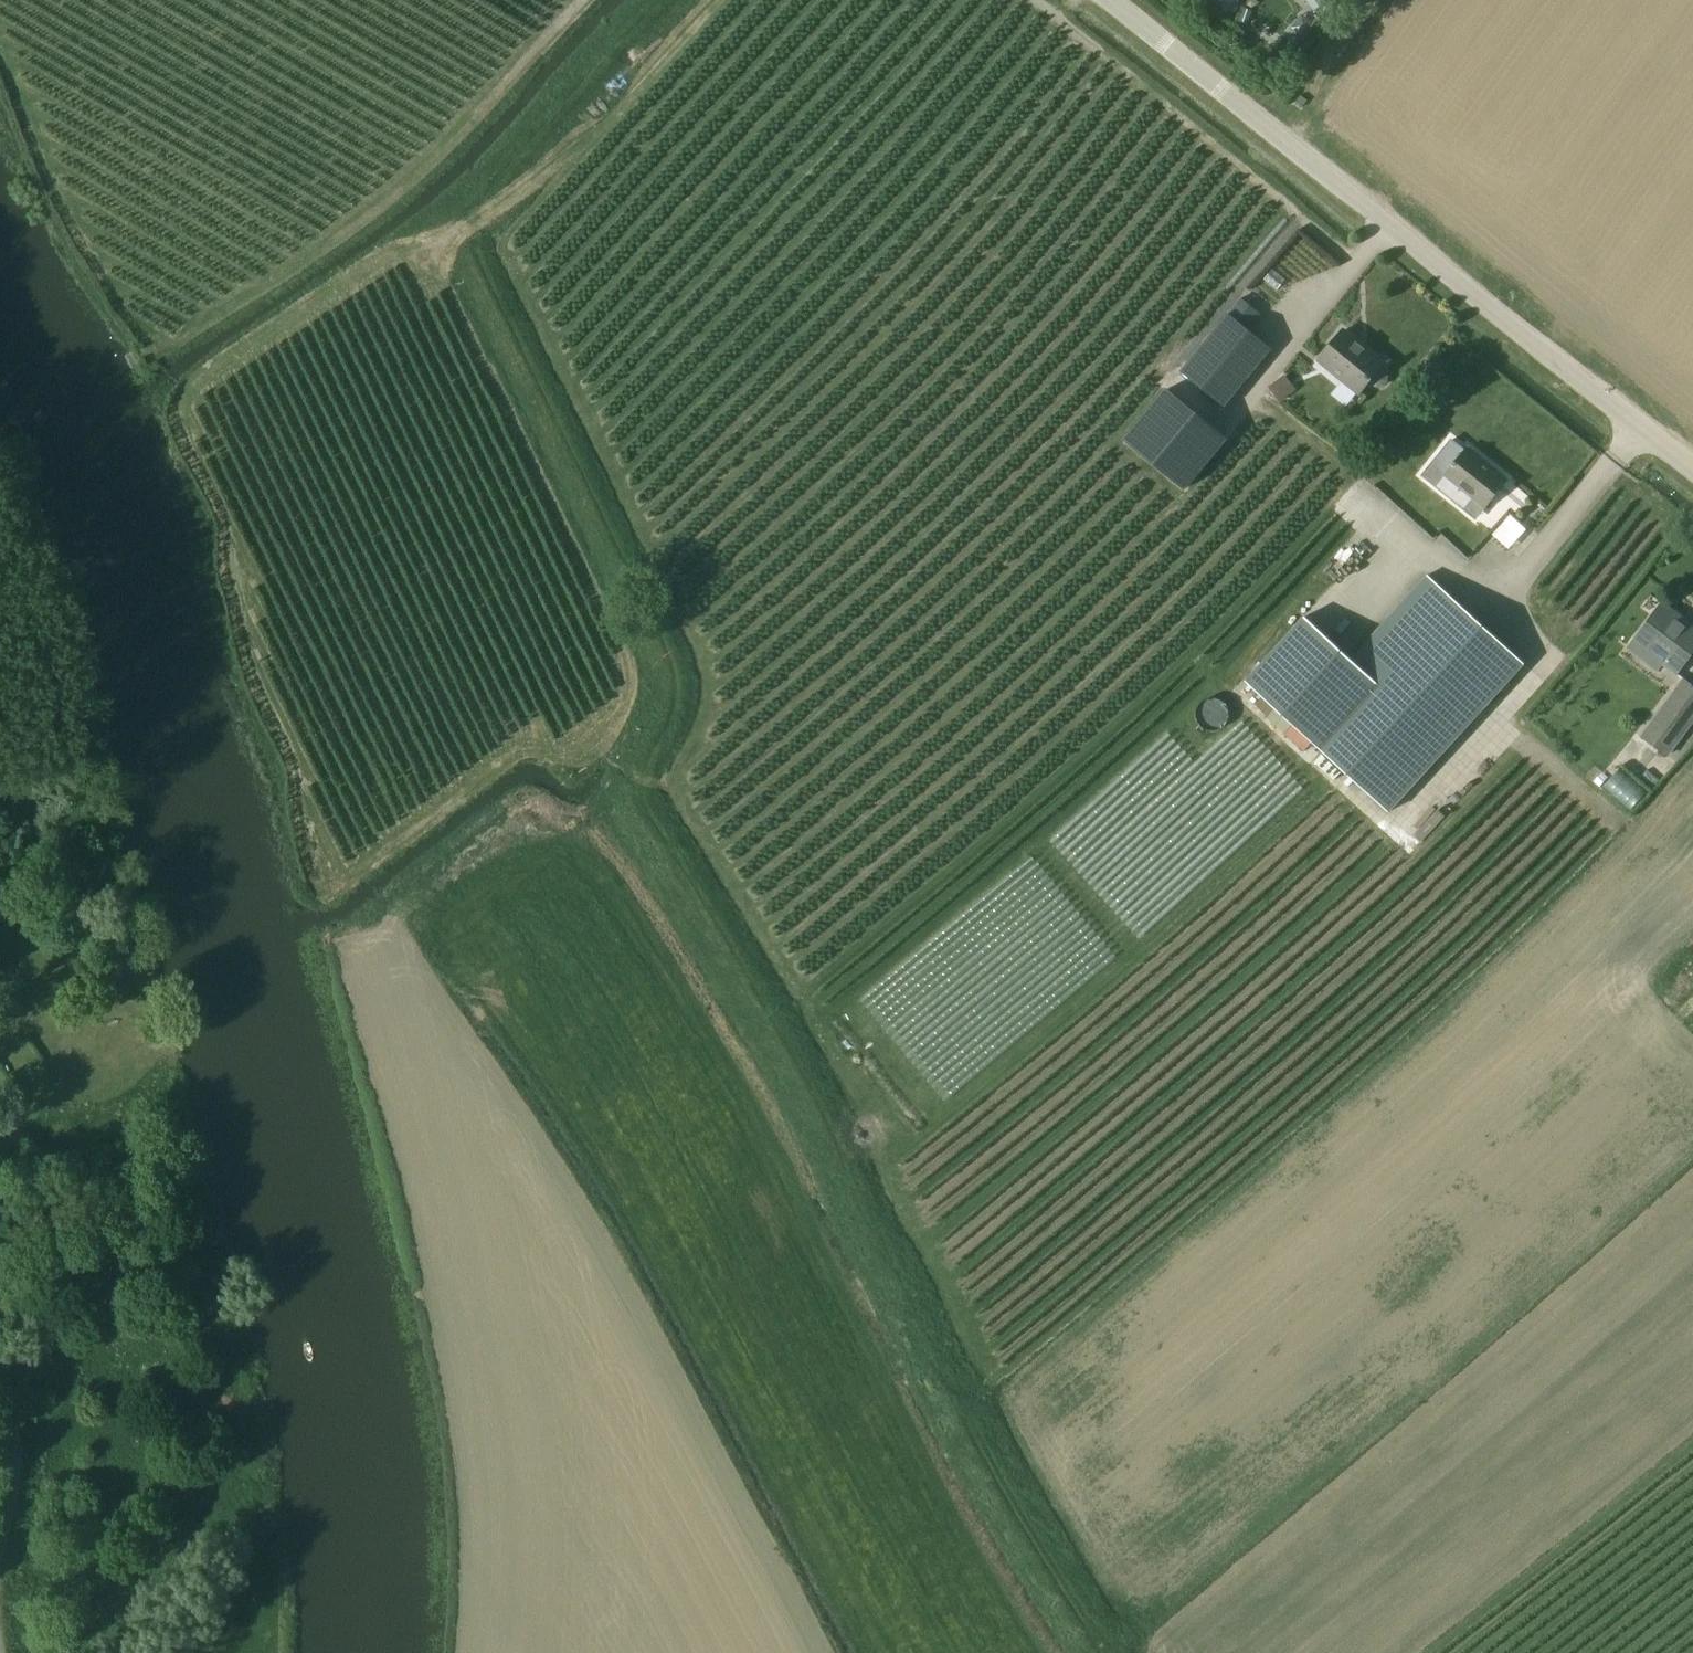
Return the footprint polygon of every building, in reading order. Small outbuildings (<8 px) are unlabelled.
[(1219,8),(1239,13),(1242,0),(1222,0),(1219,8)] [(1308,14),(1326,0),(1298,0),(1308,14)] [(1225,406),(1271,349),(1247,329),(1260,314),(1241,299),(1182,372),(1225,406)] [(1384,363),(1344,331),(1319,360),(1359,393),(1368,382),(1372,386),(1377,388),(1383,387),(1388,382),(1388,375),(1385,371),(1380,367),(1384,363)] [(1279,401),(1296,387),(1283,373),(1267,387),(1279,401)] [(1133,431),(1154,449),(1168,433),(1147,415),(1133,431)] [(1451,441),(1423,476),(1452,499),(1459,490),(1483,509),(1505,483),(1488,469),(1490,467),(1467,449),(1464,452),(1451,441)] [(1510,514),(1492,532),(1507,546),(1525,527),(1510,514)] [(1388,812),(1524,664),(1428,575),(1351,659),(1305,617),(1246,681),(1388,812)] [(1664,664),(1677,673),(1692,652),(1692,630),(1685,624),(1686,621),(1663,604),(1634,642),(1632,640),(1626,649),(1658,673),(1664,664)] [(1639,736),(1668,757),(1692,723),(1692,685),(1683,677),(1639,736)] [(1630,808),(1646,791),(1620,766),(1604,782),(1630,808)]
